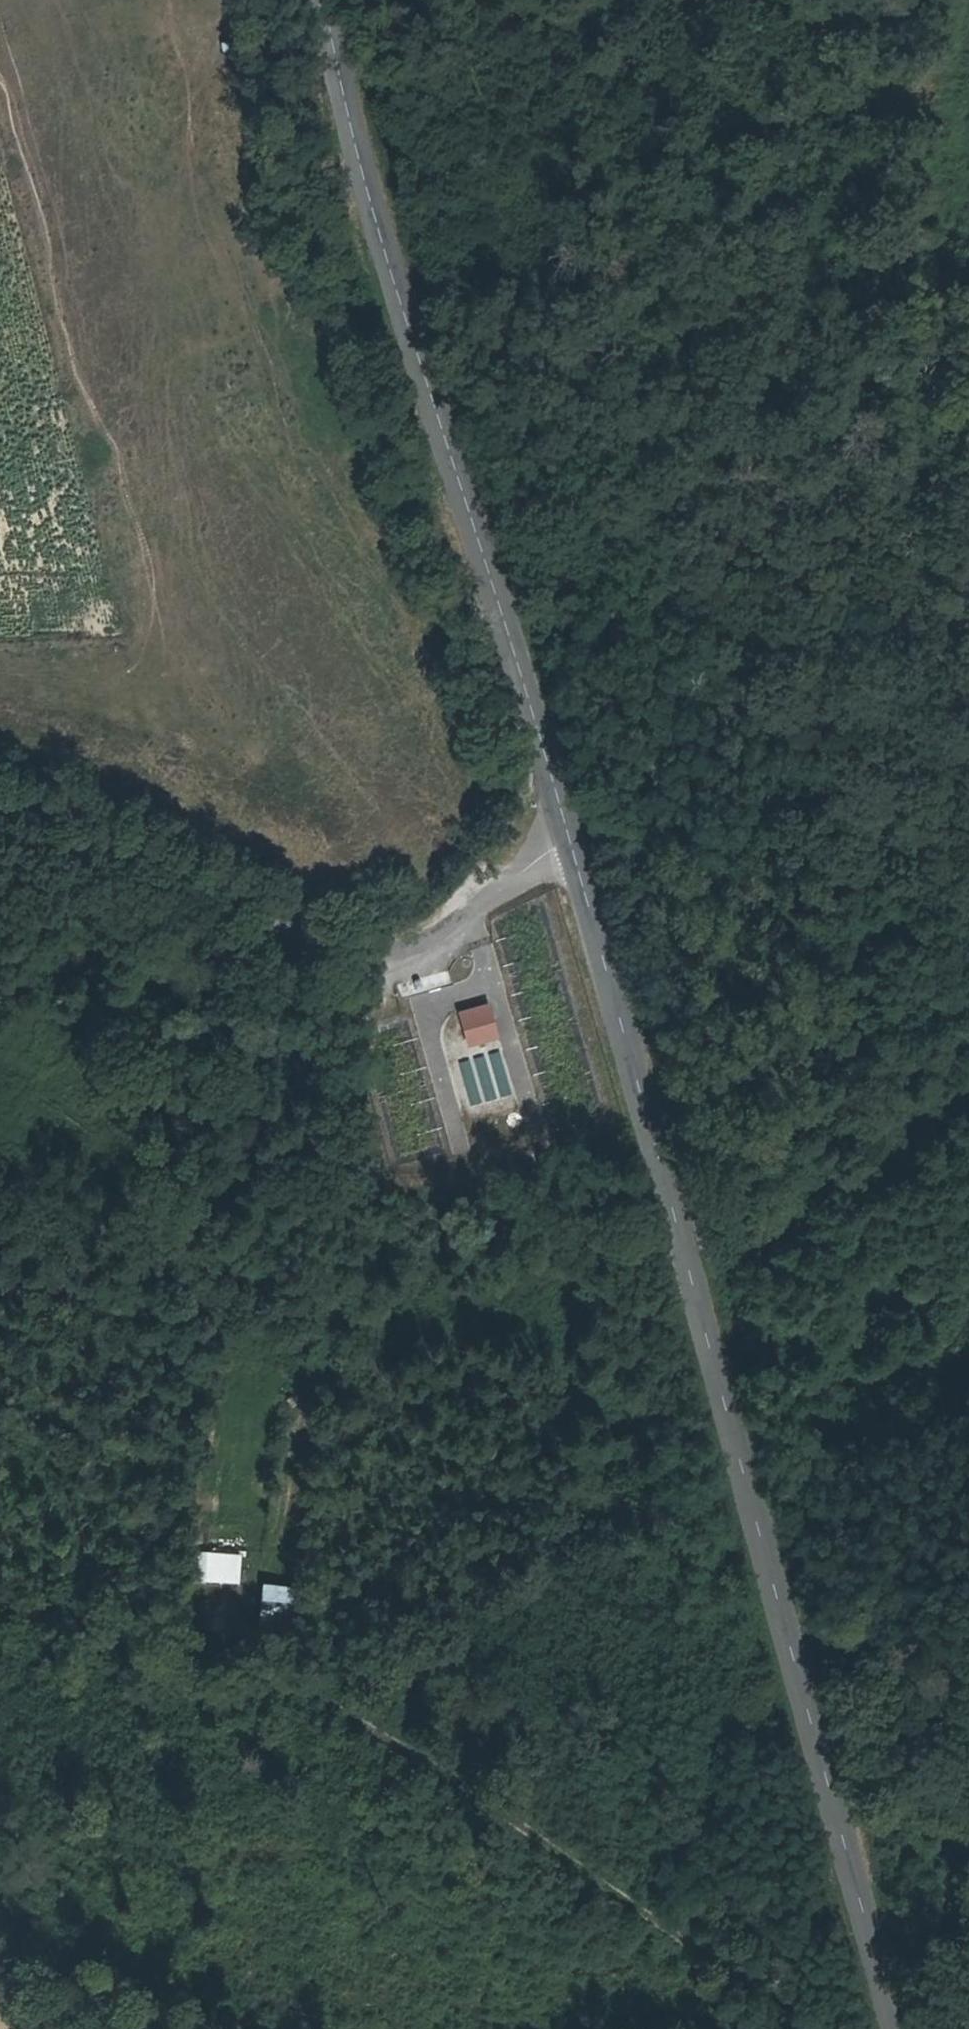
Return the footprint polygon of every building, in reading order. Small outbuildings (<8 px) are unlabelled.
[(399,1004),(401,1036),(399,1039),(398,1042),(397,1044),(398,1047),(399,1050),(400,1052),(403,1055),(406,1057),(411,1058),(415,1058),(417,1056),(419,1055),(421,1053),(423,1049),(423,1045),(423,1040),(421,1037),(420,1035),(419,1003),(420,1002),(422,999),(420,994),(418,992),(414,989),(409,988),(406,989),(402,991),(398,994),(397,998),(399,1004)] [(458,1008),(463,1044),(495,1039),(490,1003),(458,1008)] [(239,1582),(240,1550),(195,1550),(194,1581),(239,1582)] [(258,1614),(287,1618),(292,1586),(263,1581),(258,1614)]
